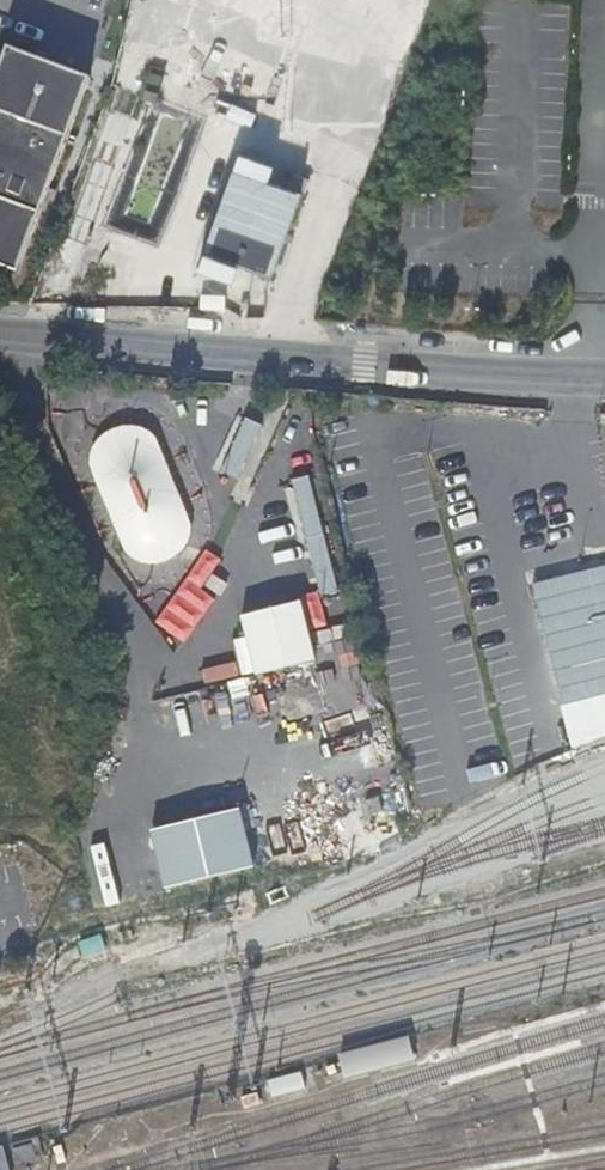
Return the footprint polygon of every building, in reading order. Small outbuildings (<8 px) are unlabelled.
[(0,55),(0,261),(16,267),(86,71),(5,42),(0,55)] [(243,419),(226,474),(241,478),(258,423),(243,419)] [(89,455),(89,465),(124,549),(137,561),(157,564),(173,556),(188,544),(190,533),(191,524),(159,439),(147,427),(123,425),(104,433),(94,443),(89,455)] [(320,437),(289,443),(319,595),(336,592),(312,475),(327,472),(320,437)] [(286,492),(270,494),(274,526),(291,524),(286,492)] [(533,583),(566,709),(604,699),(604,564),(533,583)] [(185,640),(206,626),(180,587),(159,601),(185,640)] [(319,662),(306,603),(243,617),(248,638),(237,641),(245,679),(319,662)] [(238,809),(151,830),(165,888),(252,867),(238,809)]
